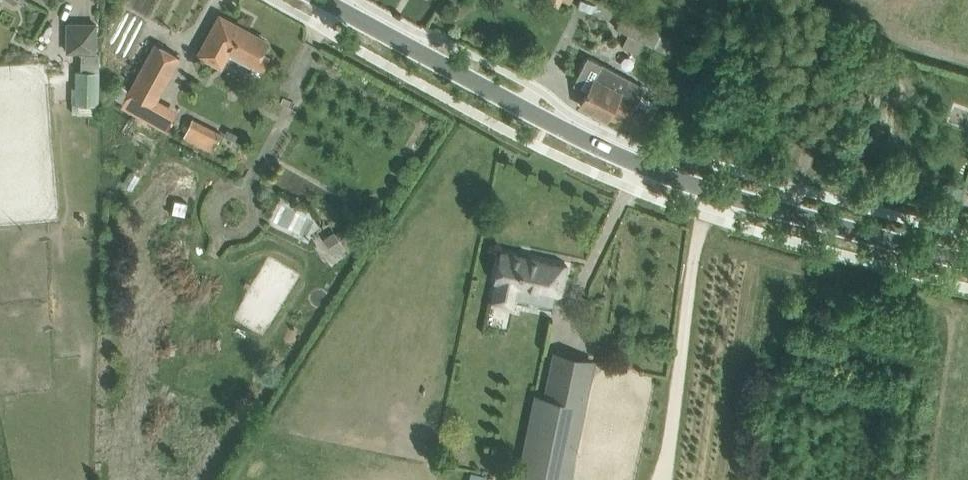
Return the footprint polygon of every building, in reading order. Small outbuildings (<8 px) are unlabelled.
[(111,12),(119,15),(125,0),(116,0),(111,12)] [(230,22),(232,19),(220,13),(215,23),(205,40),(197,55),(223,69),(231,52),(254,65),(262,69),(269,57),(261,53),(267,42),(230,22)] [(617,29),(646,43),(653,29),(624,15),(617,29)] [(97,53),(97,51),(97,22),(66,22),(66,27),(66,53),(81,53),(97,53)] [(673,39),(661,33),(653,29),(646,43),(666,53),(670,45),(673,39)] [(155,43),(128,91),(154,106),(181,58),(155,43)] [(637,92),(641,84),(589,56),(574,84),(587,91),(580,104),(607,119),(608,116),(640,133),(649,115),(651,112),(649,111),(637,104),(642,95),(637,92)] [(76,69),(75,103),(99,104),(100,70),(76,69)] [(216,146),(221,134),(192,119),(183,137),(213,152),(216,146)] [(334,255),(345,247),(332,229),(322,237),(334,255)] [(552,307),(553,307),(556,293),(561,294),(567,265),(500,251),(494,281),(497,281),(493,301),(513,305),(517,285),(555,293),(552,307)] [(589,378),(551,370),(545,397),(540,396),(522,479),(567,479),(589,378)]
